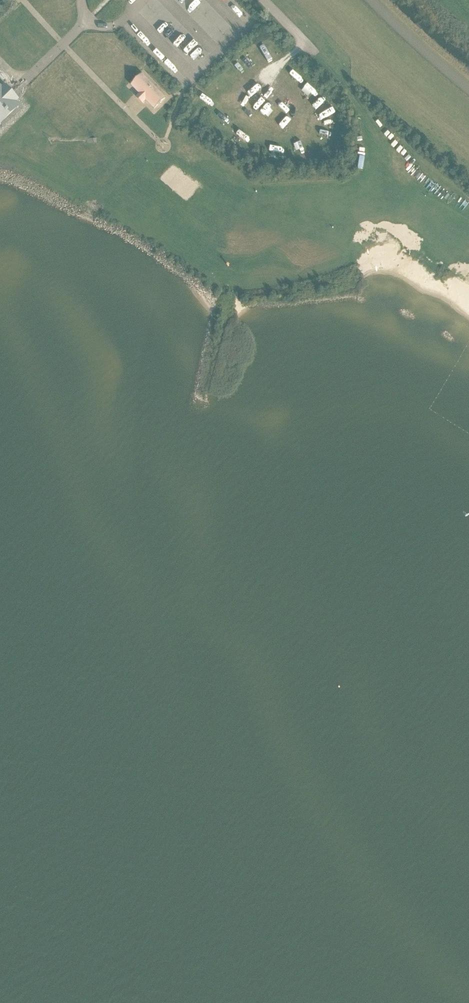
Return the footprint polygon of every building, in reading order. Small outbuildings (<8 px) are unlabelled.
[(146,80),(147,79),(143,74),(132,85),(140,93),(137,96),(143,103),(146,100),(154,108),(165,97),(161,93),(160,94),(146,80)] [(220,86),(213,79),(205,88),(212,95),(220,86)] [(7,116),(16,107),(18,108),(18,107),(8,96),(10,93),(7,90),(3,86),(0,89),(0,122),(7,116)]
